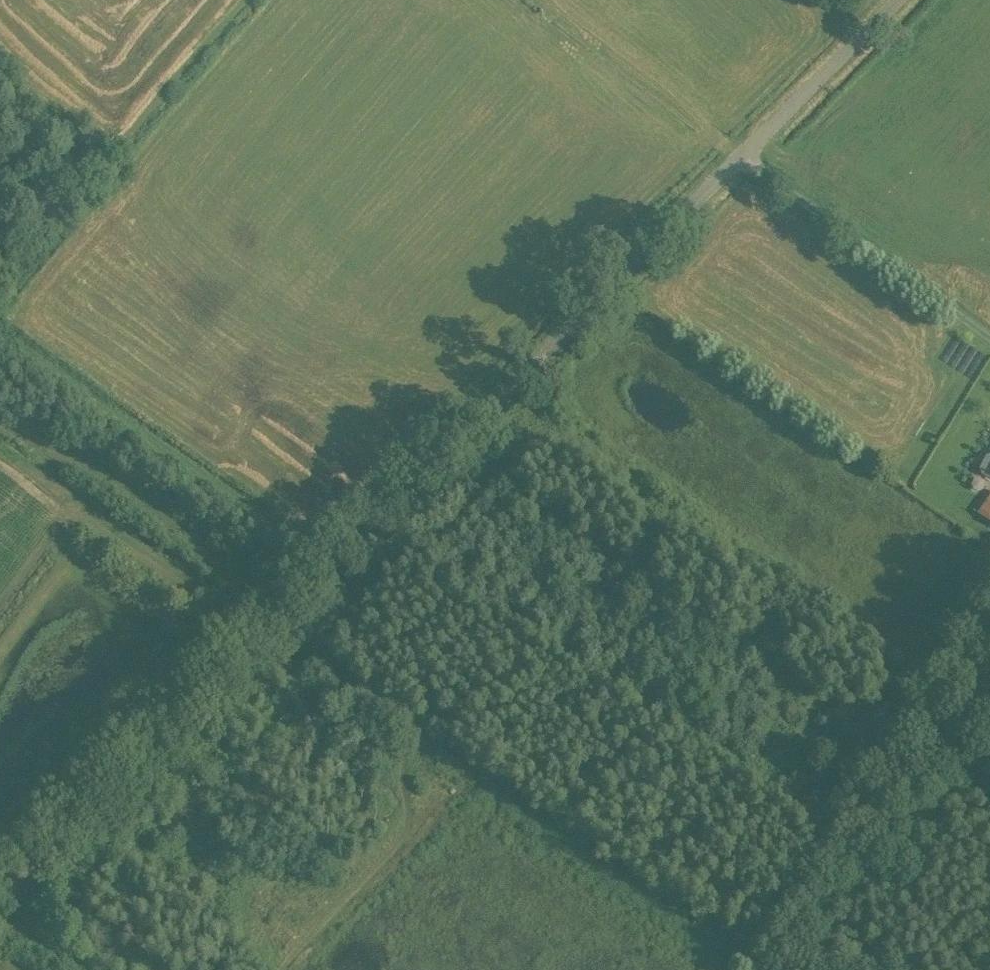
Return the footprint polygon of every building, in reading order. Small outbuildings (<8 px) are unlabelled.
[(979,470),(981,476),(989,481),(989,456),(985,457),(979,470)]
